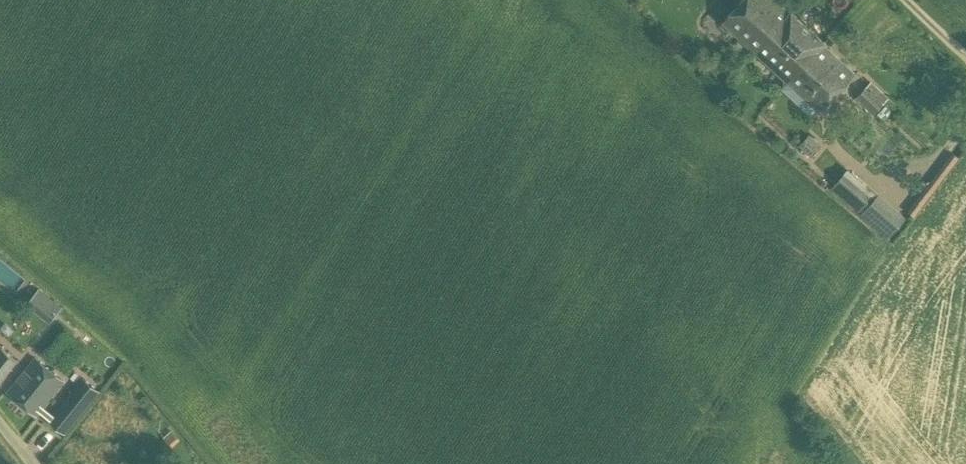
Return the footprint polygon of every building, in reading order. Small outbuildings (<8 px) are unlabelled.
[(790,13),(776,0),(742,0),(723,20),(756,50),(790,13)] [(789,80),(823,43),(825,41),(792,11),(790,13),(756,50),(789,80)] [(823,43),(789,80),(820,109),(854,72),(823,43)] [(873,113),(885,99),(869,84),(856,98),(873,113)] [(810,156),(821,144),(810,133),(799,145),(794,140),(791,143),(797,147),(798,145),(810,156)] [(874,195),(845,171),(831,188),(860,213),(860,214),(888,238),(906,216),(877,192),(874,195)] [(62,306),(39,287),(26,304),(49,323),(62,306)] [(16,361),(1,348),(0,349),(0,381),(16,361)] [(36,414),(64,379),(36,356),(8,391),(36,414)] [(88,372),(50,413),(66,428),(104,387),(88,372)] [(172,429),(163,437),(172,446),(180,438),(172,429)]
